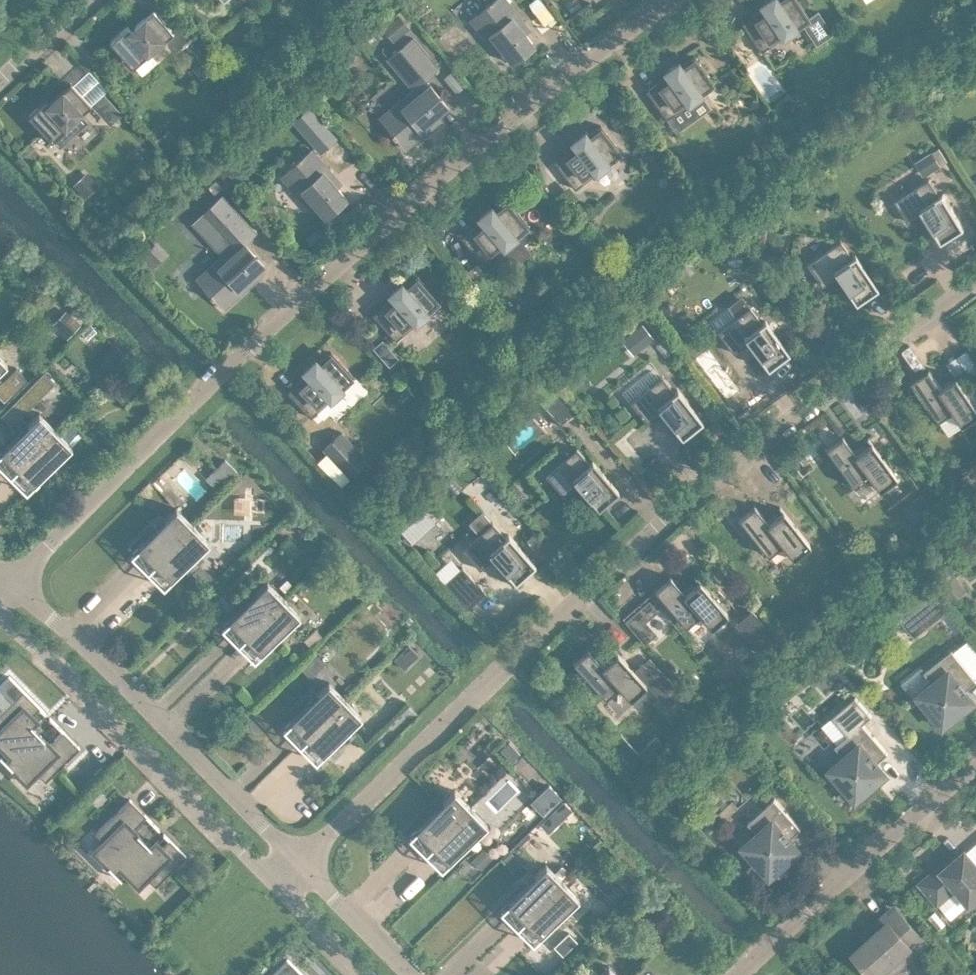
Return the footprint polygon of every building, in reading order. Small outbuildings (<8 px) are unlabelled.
[(154,31),(165,20),(148,0),(138,9),(136,7),(127,15),(128,16),(124,19),(120,14),(102,30),(125,56),(143,40),(142,39),(153,29),(154,31)] [(517,12),(508,0),(475,0),(478,4),(467,14),(485,37),(490,33),(504,52),(527,35),(512,16),(517,12)] [(537,13),(546,5),(541,0),(527,0),(537,13)] [(824,22),(810,1),(802,7),(797,0),(753,0),(734,12),(753,41),(775,26),(778,30),(791,21),(789,17),(795,13),(809,33),(824,22)] [(412,70),(430,56),(406,28),(381,49),(406,79),(377,102),(387,114),(382,118),(386,122),(384,124),(387,127),(389,126),(398,138),(426,115),(422,110),(440,95),(422,73),(418,77),(412,70)] [(693,83),(707,73),(687,45),(673,55),(670,51),(657,61),(660,65),(639,80),(659,108),(680,92),(683,96),(696,87),(693,83)] [(72,103),(83,93),(65,73),(56,82),(54,80),(45,88),(46,89),(42,93),(38,88),(21,104),(44,129),(46,128),(52,134),(63,124),(57,117),(61,113),(60,112),(71,102),(72,103)] [(96,81),(84,93),(102,113),(114,102),(96,81)] [(782,89),(778,93),(779,98),(783,102),(789,100),(791,95),(788,90),(782,89)] [(301,95),(284,110),(313,142),(330,127),(301,95)] [(601,152),(614,141),(593,114),(580,125),(577,121),(564,131),(567,135),(546,151),(567,178),(588,162),(591,166),(604,156),(601,152)] [(323,169),(328,165),(304,138),(293,148),(292,147),(288,150),(290,151),(274,165),(297,192),(302,188),(318,206),(339,188),(323,169)] [(928,141),(911,152),(920,165),(936,155),(928,141)] [(80,161),(66,174),(77,187),(91,174),(80,161)] [(925,167),(890,189),(905,212),(920,202),(938,230),(960,216),(939,182),(935,184),(925,167)] [(665,178),(656,186),(664,195),(674,187),(665,178)] [(509,225),(521,215),(499,188),(486,199),(483,195),(471,206),(474,209),(454,226),(475,253),(496,236),(499,240),(512,229),(509,225)] [(832,230),(799,253),(814,275),(829,264),(848,292),(870,277),(847,244),(844,246),(832,230)] [(239,269),(256,252),(237,231),(219,248),(215,243),(194,263),(204,274),(199,278),(203,283),(202,284),(205,288),(206,286),(216,298),(243,273),(239,269)] [(470,254),(459,263),(466,271),(477,263),(470,254)] [(420,301),(432,290),(410,264),(397,275),(394,272),(382,282),(385,286),(365,303),(388,329),(408,312),(411,315),(423,305),(420,301)] [(742,296),(710,320),(725,342),(740,331),(760,358),(781,342),(757,309),(754,312),(742,296)] [(58,299),(44,314),(59,327),(73,313),(58,299)] [(635,313),(614,329),(626,344),(646,328),(635,313)] [(334,377),(347,366),(323,340),(311,352),(308,348),(296,359),(299,363),(280,381),(303,406),(322,388),(326,392),(338,381),(334,377)] [(0,365),(0,385),(18,368),(8,357),(0,365)] [(959,413),(975,402),(975,399),(953,366),(938,377),(925,358),(908,370),(935,409),(950,399),(959,413)] [(0,399),(0,408),(4,412),(45,371),(36,362),(0,399)] [(654,365),(622,391),(639,412),(653,400),(674,427),(695,410),(670,378),(666,381),(654,365)] [(566,401),(551,383),(536,396),(551,414),(566,401)] [(9,455),(48,418),(31,401),(0,432),(0,446),(9,455)] [(48,418),(9,455),(26,472),(64,434),(48,418)] [(315,438),(341,465),(359,448),(334,421),(315,438)] [(861,465),(871,479),(888,466),(863,431),(848,443),(834,425),(818,437),(846,475),(861,465)] [(568,437),(537,464),(555,484),(568,472),(590,498),(610,480),(584,449),(581,452),(568,437)] [(947,464),(937,465),(939,477),(948,476),(947,464)] [(923,476),(904,490),(914,502),(932,487),(923,476)] [(774,533),(785,547),(802,533),(775,500),(760,512),(746,494),(730,507),(760,544),(774,533)] [(130,534),(146,551),(185,513),(169,496),(130,534)] [(416,499),(388,525),(400,538),(427,512),(416,499)] [(484,511),(454,538),(472,558),(485,546),(507,571),(527,553),(500,523),(497,526),(484,511)] [(185,513),(146,551),(163,568),(201,530),(185,513)] [(193,554),(185,562),(199,577),(207,569),(193,554)] [(437,571),(460,598),(478,582),(455,556),(437,571)] [(691,603),(703,616),(719,602),(691,570),(677,582),(662,565),(647,579),(678,615),(691,603)] [(220,607),(237,624),(276,586),(259,569),(220,607)] [(944,571),(937,577),(947,591),(955,586),(944,571)] [(928,580),(911,593),(926,613),(943,600),(928,580)] [(276,586),(237,624),(253,641),(292,603),(276,586)] [(641,589),(617,610),(636,633),(648,623),(637,610),(650,599),(641,589)] [(728,612),(754,643),(770,630),(743,599),(728,612)] [(610,675),(622,688),(638,673),(609,641),(595,654),(580,638),(565,652),(597,687),(610,675)] [(917,684),(927,697),(926,698),(925,700),(924,701),(924,703),(924,704),(924,706),(924,708),(925,710),(926,711),(927,712),(929,713),(930,714),(932,714),(934,714),(936,714),(938,713),(939,712),(957,697),(956,696),(965,688),(959,680),(972,670),(947,638),(919,661),(930,674),(917,684)] [(627,659),(658,694),(666,687),(635,652),(627,659)] [(72,736),(54,720),(41,734),(23,717),(28,712),(22,706),(30,698),(0,670),(0,755),(21,775),(31,764),(39,771),(72,736)] [(282,708),(298,725),(337,687),(321,670),(282,708)] [(828,758),(839,771),(838,772),(837,774),(836,776),(836,778),(836,779),(836,781),(837,782),(838,784),(839,785),(840,786),(842,787),(844,788),(846,788),(848,787),(849,787),(851,786),(869,770),(868,768),(877,760),(870,753),(883,742),(858,712),(867,705),(851,685),(828,705),(843,723),(830,735),(841,747),(828,758)] [(337,687),(298,725),(315,742),(354,704),(337,687)] [(648,725),(631,742),(641,753),(658,736),(648,725)] [(499,730),(491,738),(504,750),(512,742),(499,730)] [(541,773),(523,791),(535,803),(553,785),(541,773)] [(407,816),(424,833),(463,795),(446,778),(407,816)] [(125,817),(138,805),(138,804),(121,787),(87,821),(96,829),(85,840),(107,861),(112,856),(130,875),(139,866),(148,874),(178,844),(161,827),(153,835),(148,830),(142,835),(125,817)] [(784,828),(796,817),(770,787),(743,811),(754,824),(742,835),(765,861),(766,862),(768,864),(771,864),(772,864),(774,864),(775,864),(777,864),(778,863),(780,861),(780,860),(781,859),(781,858),(782,857),(782,855),(782,854),(782,853),(781,852),(780,850),(780,849),(783,846),(781,844),(790,836),(784,828)] [(555,790),(543,801),(552,810),(564,799),(555,790)] [(463,795),(424,833),(440,850),(479,812),(463,795)] [(476,838),(464,849),(472,858),(484,847),(476,838)] [(960,839),(947,851),(944,847),(915,872),(932,892),(951,876),(965,892),(975,882),(975,853),(974,855),(960,839)] [(511,849),(503,857),(511,865),(519,858),(511,849)] [(499,890),(515,907),(554,869),(538,852),(499,890)] [(554,869),(515,907),(532,924),(570,886),(554,869)] [(909,941),(921,931),(894,901),(883,910),(878,905),(867,915),(872,920),(848,941),(875,971),(889,959),(884,953),(904,936),(909,941)] [(560,921),(546,935),(555,943),(569,930),(560,921)] [(616,971),(600,954),(579,974),(613,974),(616,971)] [(294,962),(281,974),(306,974),(294,962)] [(625,974),(642,974),(634,966),(625,974)]
